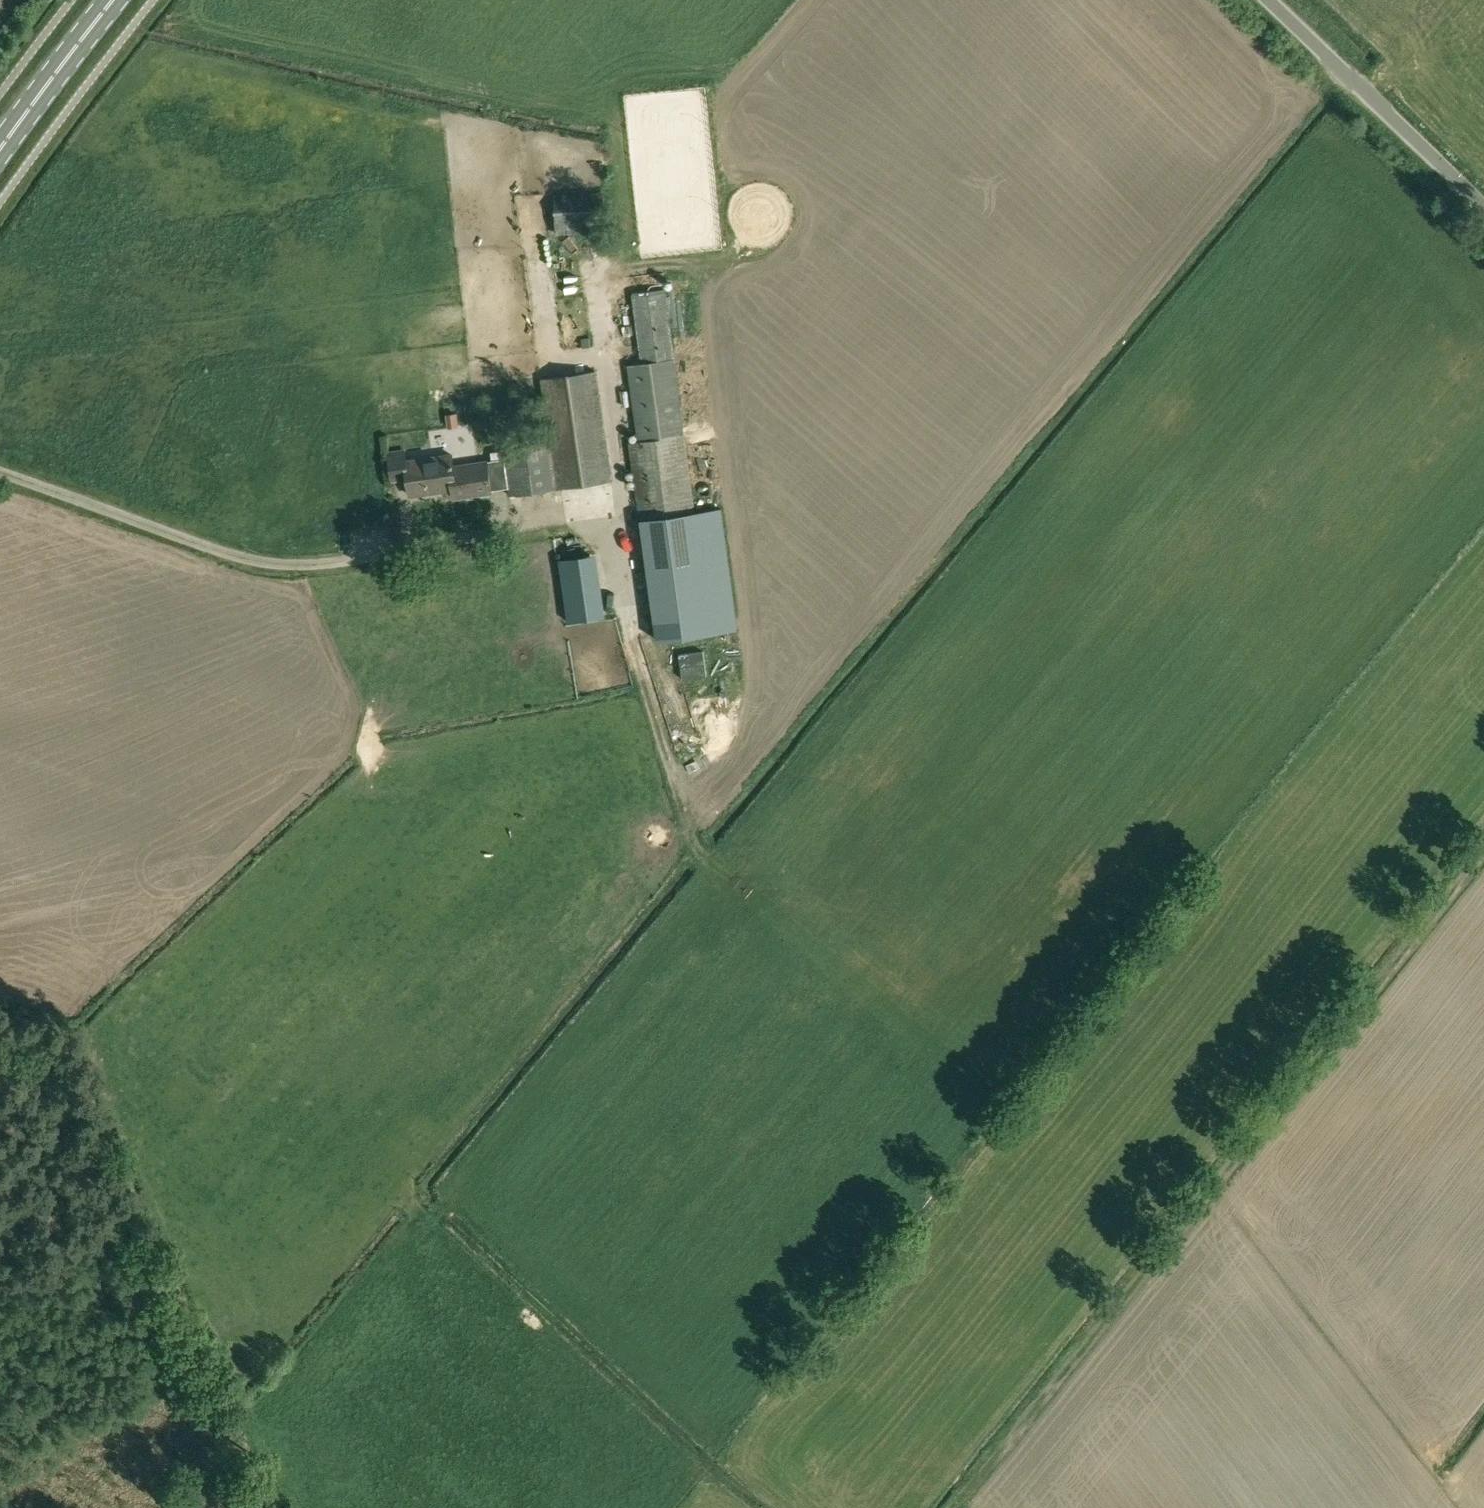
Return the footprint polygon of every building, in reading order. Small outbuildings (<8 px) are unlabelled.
[(554,194),(556,233),(605,232),(603,192),(554,194)] [(625,362),(636,442),(629,443),(639,519),(696,511),(675,359),(665,288),(631,293),(641,360),(625,362)] [(504,446),(511,496),(612,481),(597,371),(541,379),(549,440),(504,446)] [(408,477),(410,495),(453,489),(454,497),(491,492),(487,461),(453,466),(452,455),(406,462),(404,451),(388,453),(392,480),(408,477)] [(696,511),(639,519),(657,646),(737,635),(719,508),(696,511)]
